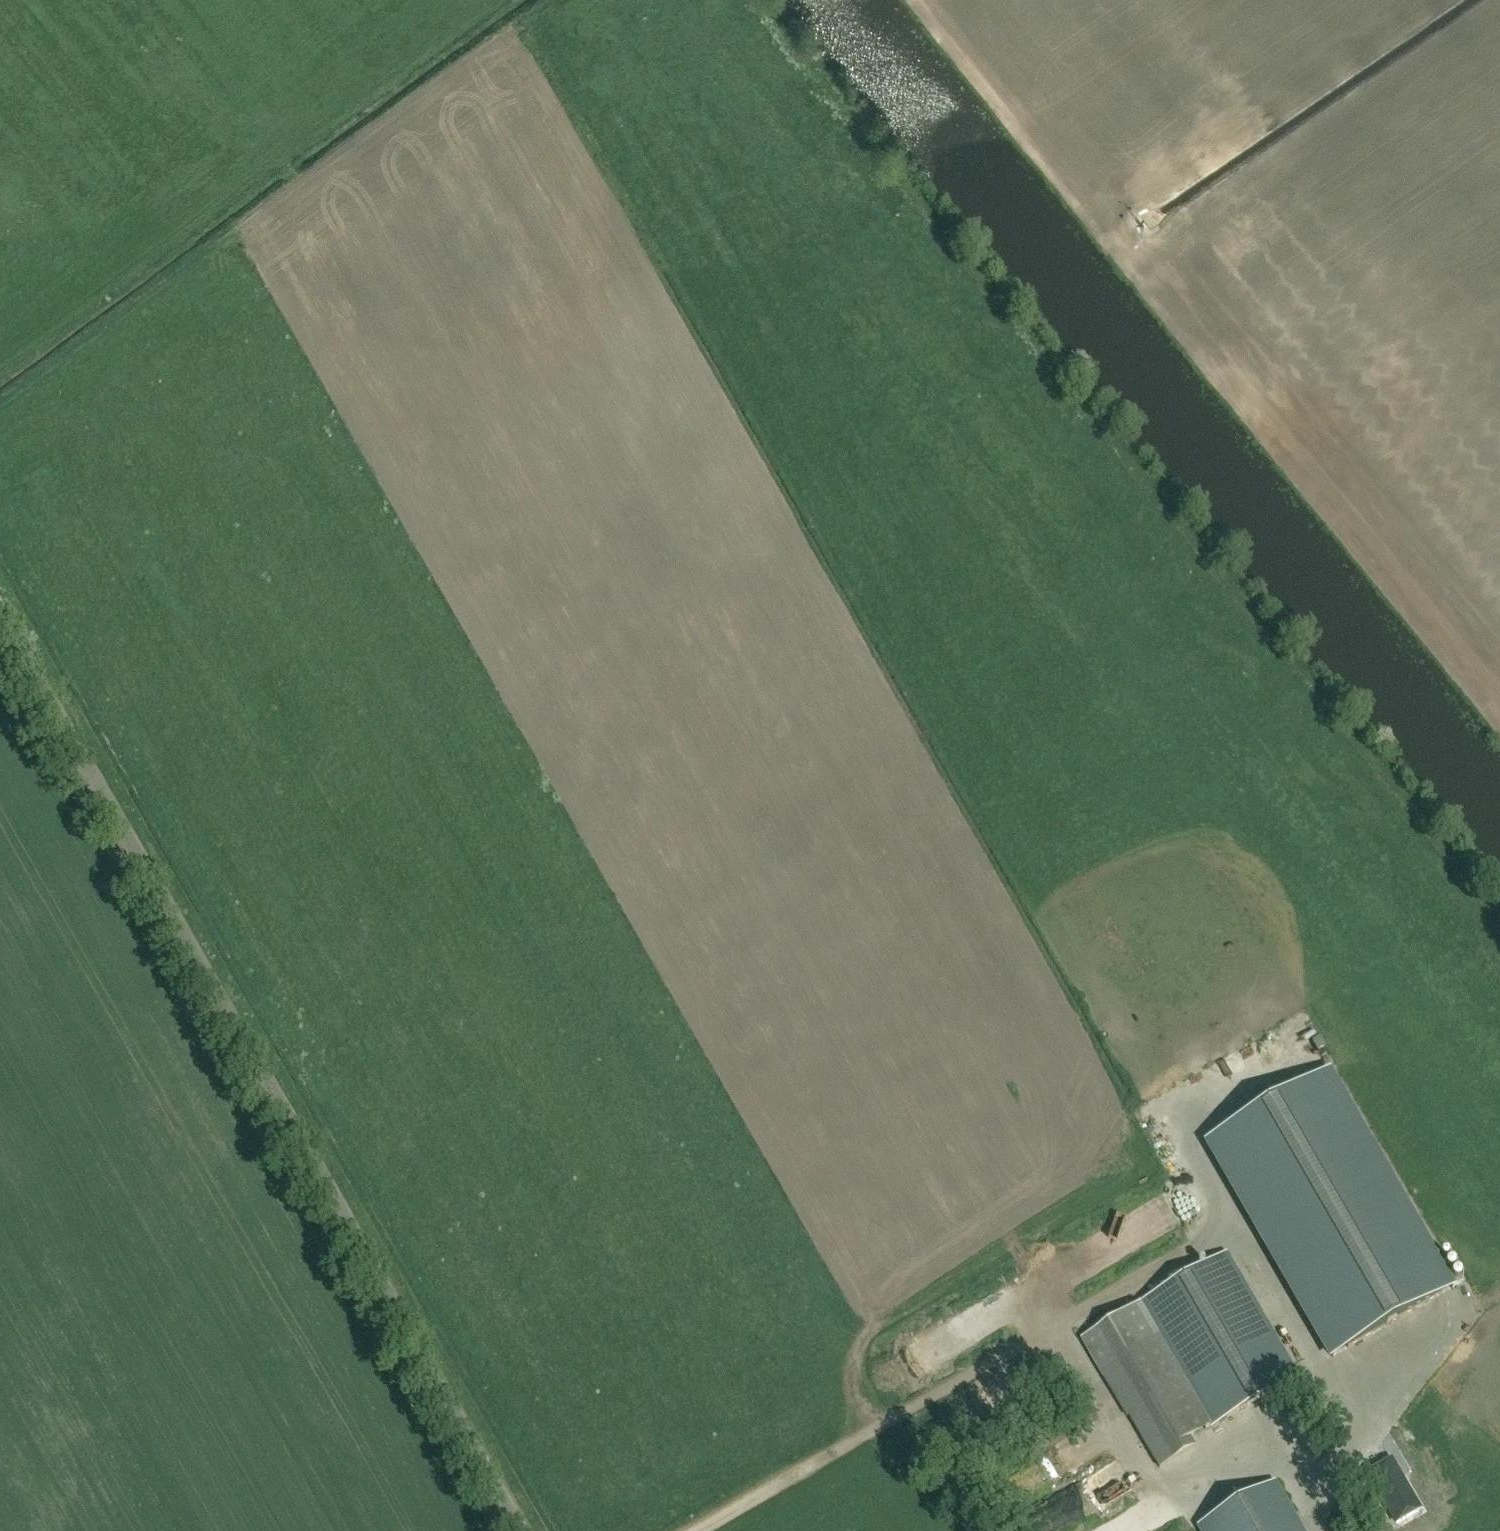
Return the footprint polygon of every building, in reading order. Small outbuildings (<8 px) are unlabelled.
[(1453,1288),(1329,1072),(1208,1142),(1332,1357),(1453,1288)] [(1227,1252),(1140,1302),(1141,1303),(1082,1338),(1127,1415),(1129,1414),(1160,1466),(1194,1446),(1190,1438),(1211,1425),(1211,1426),(1298,1376),(1227,1252)] [(1420,1508),(1392,1460),(1368,1473),(1397,1523),(1419,1511),(1420,1508)] [(1277,1482),(1199,1526),(1201,1530),(1305,1530),(1277,1482)] [(1103,1505),(1095,1491),(1042,1520),(1048,1530),(1055,1530),(1103,1505)]
